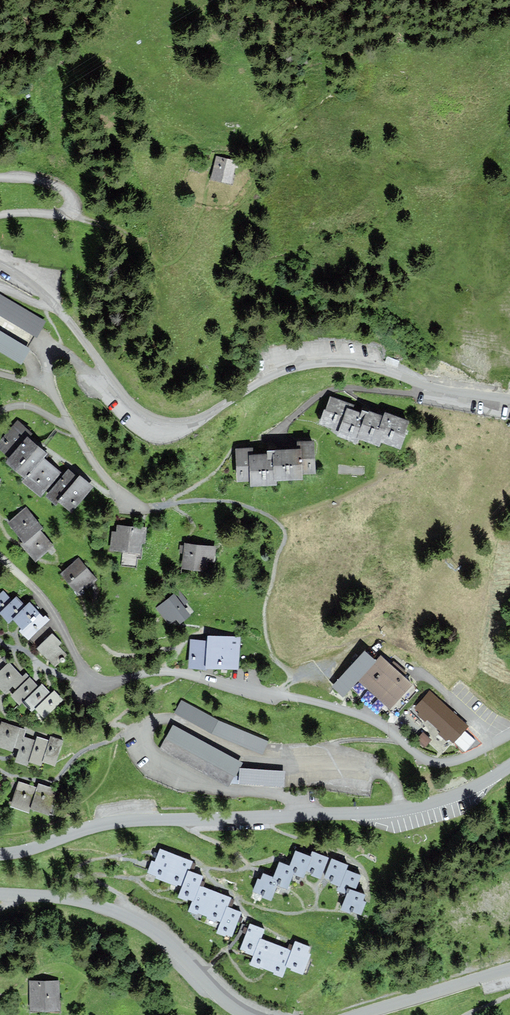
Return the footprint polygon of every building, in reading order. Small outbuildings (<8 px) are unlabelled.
[(217,158),(211,181),(233,187),(240,164),(217,158)] [(40,334),(48,320),(0,294),(0,295),(0,312),(40,334)] [(23,362),(33,345),(0,326),(0,348),(23,362)] [(389,356),(385,364),(398,369),(401,361),(389,356)] [(351,411),(353,405),(332,397),(323,422),(340,429),(338,434),(357,441),(358,437),(379,444),(381,439),(399,446),(408,421),(386,413),(384,418),(362,410),(361,414),(351,411)] [(17,421),(0,441),(0,448),(12,458),(8,461),(27,477),(24,481),(41,495),(59,473),(41,458),(45,453),(26,438),(31,433),(17,421)] [(315,474),(314,441),(298,442),(299,449),(267,450),(267,453),(255,454),(255,448),(236,449),(238,481),(249,481),(249,486),(278,485),(278,480),(301,479),(301,474),(315,474)] [(78,479),(69,471),(47,495),(56,502),(59,499),(71,510),(91,487),(80,476),(78,479)] [(10,523),(25,541),(38,530),(41,527),(26,510),(10,523)] [(145,528),(113,526),(112,549),(139,551),(140,542),(144,542),(145,528)] [(51,545),(38,530),(25,541),(22,543),(35,559),(51,545)] [(214,560),(215,547),(186,544),(186,546),(181,546),(181,551),(185,552),(184,567),(204,569),(205,559),(214,560)] [(95,579),(78,560),(62,573),(78,591),(86,584),(87,586),(95,579)] [(47,620),(44,617),(43,618),(29,604),(25,608),(16,598),(12,602),(3,592),(0,595),(0,611),(10,621),(14,617),(25,628),(23,631),(29,637),(47,620)] [(186,602),(180,594),(175,597),(174,595),(159,607),(171,623),(173,626),(188,614),(182,605),(186,602)] [(60,643),(52,635),(39,648),(55,665),(65,656),(56,646),(60,643)] [(237,668),(239,638),(209,637),(209,642),(192,641),(190,666),(204,667),(204,666),(237,668)] [(363,651),(330,688),(340,697),(373,659),(363,651)] [(411,684),(380,657),(359,680),(390,707),(411,684)] [(10,664),(0,673),(0,685),(5,690),(12,684),(15,687),(27,676),(25,675),(21,678),(10,664)] [(12,695),(21,704),(24,701),(38,687),(30,678),(12,695)] [(24,701),(33,710),(36,707),(50,693),(41,684),(38,687),(24,701)] [(54,689),(50,693),(36,707),(45,716),(62,698),(54,689)] [(467,726),(430,692),(416,707),(421,712),(418,715),(424,720),(427,717),(442,731),(440,733),(446,739),(449,737),(453,741),(467,726)] [(269,740),(185,702),(179,715),(263,753),(269,740)] [(23,730),(3,723),(0,732),(0,745),(11,749),(12,745),(18,747),(23,730)] [(174,726),(162,748),(230,785),(236,774),(242,762),(174,726)] [(430,740),(423,733),(417,739),(424,746),(430,740)] [(27,764),(28,760),(36,741),(24,737),(16,760),(27,764)] [(49,742),(37,737),(36,741),(28,760),(40,764),(42,760),(49,742)] [(51,737),(49,742),(42,760),(54,765),(62,742),(51,737)] [(29,811),(31,807),(37,789),(20,783),(12,805),(29,811)] [(56,790),(39,784),(37,789),(31,807),(48,812),(56,790)] [(180,884),(186,871),(189,861),(161,850),(156,863),(153,861),(148,872),(180,884)] [(312,851),(309,857),(296,852),(290,867),(279,862),(274,877),(262,872),(253,894),(270,900),(275,887),(276,884),(287,889),(292,877),(293,874),(303,878),(305,872),(319,877),(327,857),(312,851)] [(345,894),(340,908),(359,915),(364,902),(361,900),(363,893),(354,890),(359,875),(345,870),(347,864),(332,859),(324,879),(338,885),(337,888),(336,891),(342,893),(345,894)] [(190,910),(206,915),(214,892),(200,887),(202,883),(198,881),(200,876),(189,873),(181,896),(189,898),(194,900),(190,910)] [(225,908),(229,897),(214,892),(206,915),(222,921),(218,931),(230,935),(238,913),(225,908)] [(251,963),(266,969),(275,945),(259,939),(262,929),(252,925),(242,949),(255,954),(251,963)] [(276,946),(275,945),(266,969),(268,969),(282,975),(286,965),(301,972),(308,955),(306,954),(309,947),(296,942),(292,952),(276,946)] [(57,982),(29,982),(29,1011),(57,1011),(57,982)]
